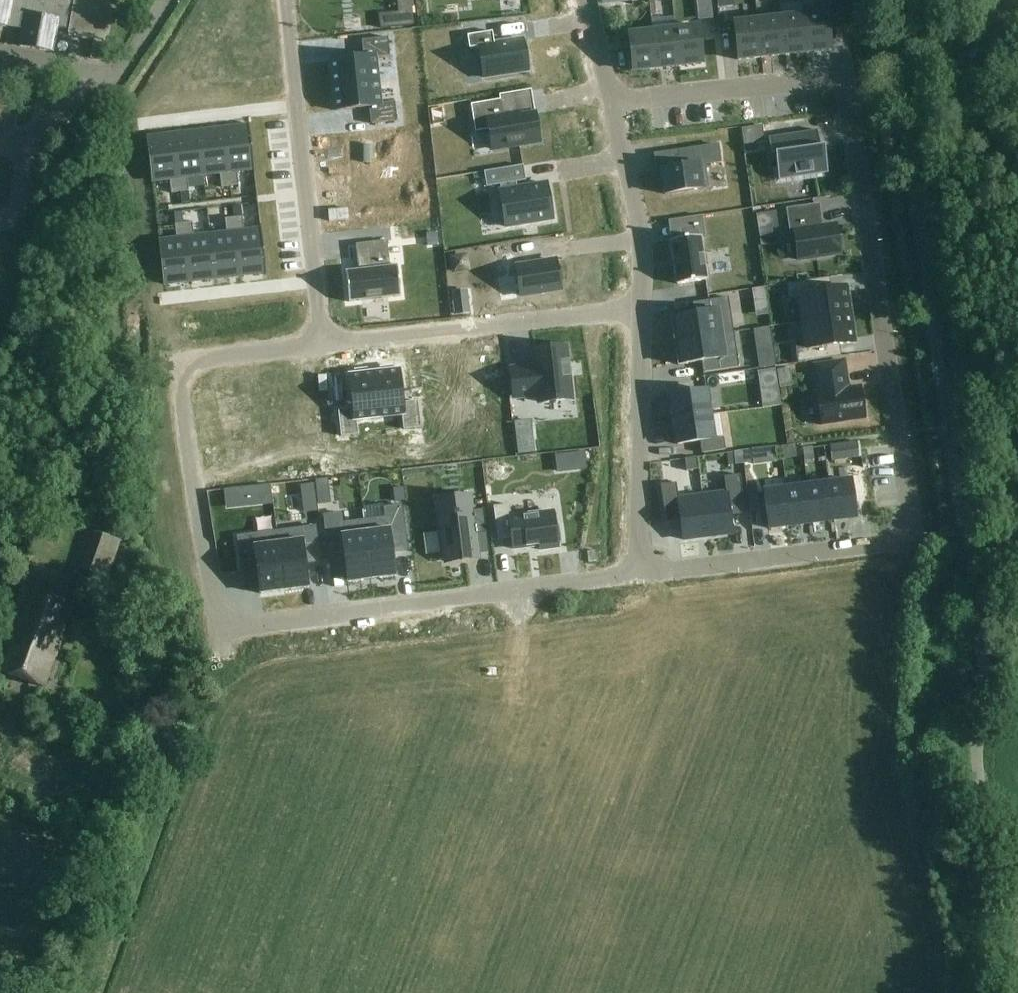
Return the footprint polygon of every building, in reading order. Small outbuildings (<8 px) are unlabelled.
[(24,29),(21,46),(53,52),(57,27),(69,29),(68,34),(104,40),(112,0),(74,0),(74,2),(62,0),(0,0),(0,25),(24,29)] [(398,10),(412,9),(411,0),(397,0),(398,10)] [(699,23),(713,23),(711,0),(696,0),(699,23)] [(830,2),(832,15),(843,14),(841,0),(830,2)] [(814,13),(803,15),(807,53),(831,50),(825,2),(813,3),(814,13)] [(784,55),(807,53),(803,15),(780,17),(784,55)] [(784,55),(780,17),(758,20),(762,57),(784,55)] [(762,57),(758,20),(734,22),(738,60),(762,57)] [(698,26),(675,29),(679,66),(702,64),(698,26)] [(656,69),(679,66),(675,29),(652,31),(656,69)] [(633,71),(656,69),(652,31),(629,34),(633,71)] [(492,32),(467,36),(469,48),(479,47),(483,78),(528,71),(523,39),(494,44),(492,32)] [(331,67),(327,68),(328,79),(332,79),(333,86),(378,81),(376,58),(390,56),(388,37),(362,40),(363,57),(330,61),(331,67)] [(334,93),(330,93),(331,105),(335,105),(336,111),(369,107),(371,124),(397,121),(395,102),(381,104),(378,81),(333,86),(334,93)] [(500,100),(471,105),(475,132),(489,130),(492,149),(540,142),(537,125),(536,125),(534,113),(519,116),(518,112),(504,115),(501,99),(500,100)] [(248,126),(223,128),(230,186),(239,185),(238,178),(237,171),(254,169),(249,123),(248,123),(248,126)] [(223,128),(198,131),(203,175),(220,173),(222,187),(230,186),(223,128)] [(820,147),(817,130),(768,137),(771,156),(775,155),(779,180),(828,173),(825,153),(824,146),(820,147)] [(198,131),(173,134),(180,192),(189,191),(187,177),(203,175),(198,131)] [(173,134),(147,137),(153,181),(170,179),(171,193),(180,192),(173,134)] [(336,182),(388,176),(384,137),(356,140),(357,156),(333,158),(336,182)] [(681,167),(661,170),(665,194),(708,188),(704,164),(720,162),(718,145),(678,151),(681,167)] [(523,165),(484,172),(487,187),(500,185),(501,191),(499,191),(505,227),(553,219),(547,183),(517,188),(516,182),(526,181),(523,165)] [(392,215),(388,176),(336,182),(338,206),(363,203),(364,218),(392,215)] [(821,227),(821,223),(818,205),(787,210),(791,233),(794,233),(798,260),(840,253),(836,225),(821,227)] [(758,229),(771,227),(777,227),(775,211),(756,214),(758,229)] [(242,217),(234,218),(240,275),(265,273),(266,275),(267,275),(261,229),(244,231),(242,217)] [(227,233),(210,235),(215,278),(240,275),(234,218),(225,219),(227,233)] [(192,223),(184,224),(190,281),(215,278),(210,235),(194,237),(192,223)] [(160,240),(159,240),(164,284),(190,281),(184,224),(175,225),(177,239),(160,241),(160,240)] [(683,239),(671,241),(678,284),(706,280),(698,227),(682,230),(683,239)] [(358,270),(345,271),(349,302),(400,296),(397,265),(390,266),(387,241),(356,244),(357,259),(361,259),(362,269),(358,270)] [(556,261),(516,267),(520,296),(561,289),(556,261)] [(798,298),(802,322),(849,315),(845,287),(822,291),(820,279),(786,284),(789,300),(798,298)] [(471,313),(469,297),(452,299),(454,315),(471,313)] [(694,314),(671,317),(675,341),(722,334),(718,310),(730,309),(728,297),(692,303),(694,314)] [(832,358),(830,346),(854,343),(849,315),(802,322),(805,346),(796,347),(798,363),(832,358)] [(770,327),(756,329),(762,368),(776,366),(770,327)] [(722,334),(675,341),(678,365),(701,361),(703,372),(738,367),(737,356),(726,358),(722,334)] [(536,366),(511,369),(514,397),(539,394),(539,402),(571,399),(568,376),(571,376),(569,362),(567,362),(565,347),(534,350),(536,366)] [(865,418),(860,387),(848,388),(844,361),(814,365),(818,393),(817,393),(821,425),(865,418)] [(381,372),(374,372),(379,418),(402,415),(404,429),(421,427),(418,401),(403,403),(399,369),(393,370),(392,366),(380,368),(381,372)] [(353,408),(338,410),(341,436),(358,434),(356,420),(379,418),(374,372),(367,373),(367,369),(355,370),(356,374),(349,375),(353,408)] [(760,389),(778,386),(775,369),(757,371),(760,389)] [(670,395),(674,420),(710,414),(706,390),(670,395)] [(710,414),(674,420),(677,445),(700,441),(702,453),(726,449),(724,437),(713,439),(710,414)] [(803,449),(804,460),(812,460),(811,448),(803,449)] [(744,463),(752,462),(750,450),(743,451),(744,463)] [(557,471),(567,470),(587,467),(585,452),(565,454),(555,455),(557,471)] [(698,469),(697,457),(685,459),(686,471),(698,469)] [(94,471),(109,476),(113,463),(97,459),(94,471)] [(726,493),(702,496),(707,536),(733,533),(730,515),(745,513),(740,475),(724,477),(726,493)] [(328,478),(315,480),(318,505),(331,503),(328,478)] [(851,480),(828,483),(834,520),(856,517),(851,480)] [(707,536),(702,496),(679,499),(677,483),(661,485),(666,523),(680,521),(683,539),(707,536)] [(807,486),(812,523),(834,520),(828,483),(807,486)] [(313,485),(301,486),(302,494),(314,492),(313,485)] [(791,525),(812,523),(807,486),(786,489),(791,525)] [(857,487),(858,499),(866,498),(864,486),(857,487)] [(404,487),(393,488),(395,502),(406,501),(404,487)] [(246,488),(211,492),(213,508),(248,504),(246,488)] [(791,525),(786,489),(764,491),(768,528),(791,525)] [(509,504),(493,507),(498,540),(512,539),(513,549),(539,545),(539,550),(558,547),(557,543),(561,542),(559,525),(555,526),(553,512),(511,517),(509,504)] [(386,518),(364,520),(372,579),(395,576),(392,553),(407,551),(402,505),(384,508),(386,518)] [(472,510),(440,514),(446,562),(478,558),(477,554),(474,534),(487,532),(483,509),(472,510)] [(341,513),(324,515),(330,561),(345,559),(348,582),(372,579),(364,520),(342,523),(341,513)] [(316,527),(277,532),(284,591),(308,587),(305,563),(320,561),(316,527)] [(113,566),(122,540),(95,530),(82,569),(109,579),(110,577),(115,579),(118,568),(113,566)] [(277,532),(238,537),(242,571),(257,570),(260,589),(260,594),(284,591),(277,532)] [(44,686),(73,601),(26,585),(5,647),(11,649),(3,672),(44,686)]
